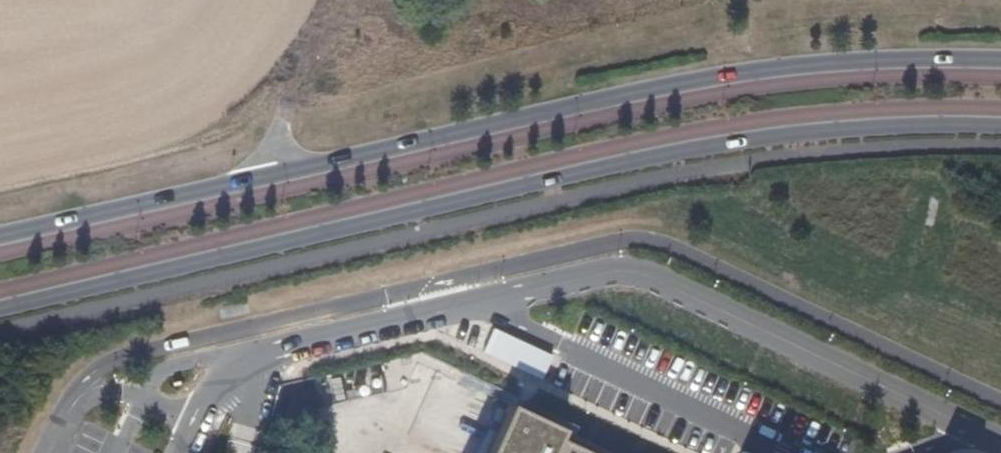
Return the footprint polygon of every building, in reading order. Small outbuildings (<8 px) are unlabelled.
[(498,434),(489,452),(538,452),(498,434)]
